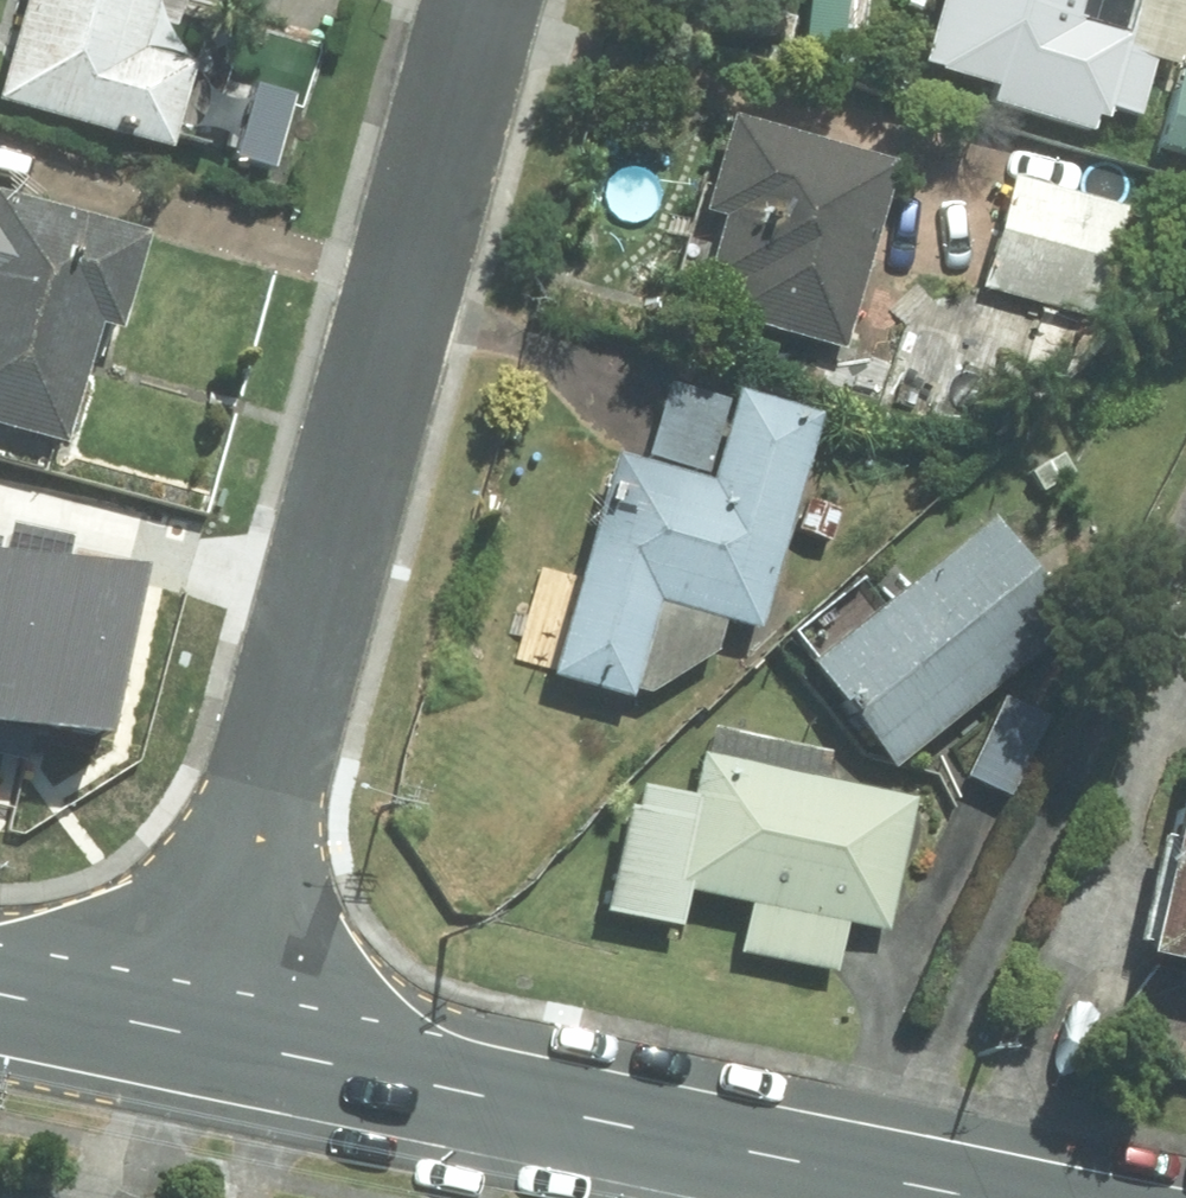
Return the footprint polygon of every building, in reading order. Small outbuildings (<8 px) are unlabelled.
[(158,0),(31,0),(3,97),(176,146),(199,63),(144,48),(158,0)] [(930,60),(1006,82),(1002,97),(1106,127),(1114,100),(1143,109),(1174,0),(948,0),(930,60)] [(1168,144),(1185,149),(1185,79),(1168,144)] [(732,214),(714,276),(742,284),(735,311),(845,342),(898,160),(739,114),(712,208),(732,214)] [(989,284),(1100,316),(1131,207),(1020,175),(989,284)] [(152,232),(1,191),(0,195),(0,419),(71,438),(104,319),(127,325),(152,232)] [(673,381),(653,452),(710,468),(731,397),(673,381)] [(560,670),(634,692),(719,648),(729,614),(763,624),(824,413),(745,390),(718,481),(623,453),(560,670)] [(819,662),(900,763),(1081,619),(998,516),(888,604),(866,576),(798,630),(822,660),(819,662)] [(0,557),(0,701),(24,706),(52,567),(0,557)] [(119,581),(52,567),(24,706),(92,719),(119,581)] [(1051,720),(1009,700),(972,774),(1015,794),(1051,720)] [(893,926),(918,798),(827,780),(833,753),(716,730),(703,798),(647,787),(644,805),(632,803),(611,909),(686,923),(693,888),(755,900),(851,918),(893,926)] [(1185,955),(1185,842),(1161,949),(1185,955)] [(851,918),(755,900),(745,949),(840,969),(851,918)]
